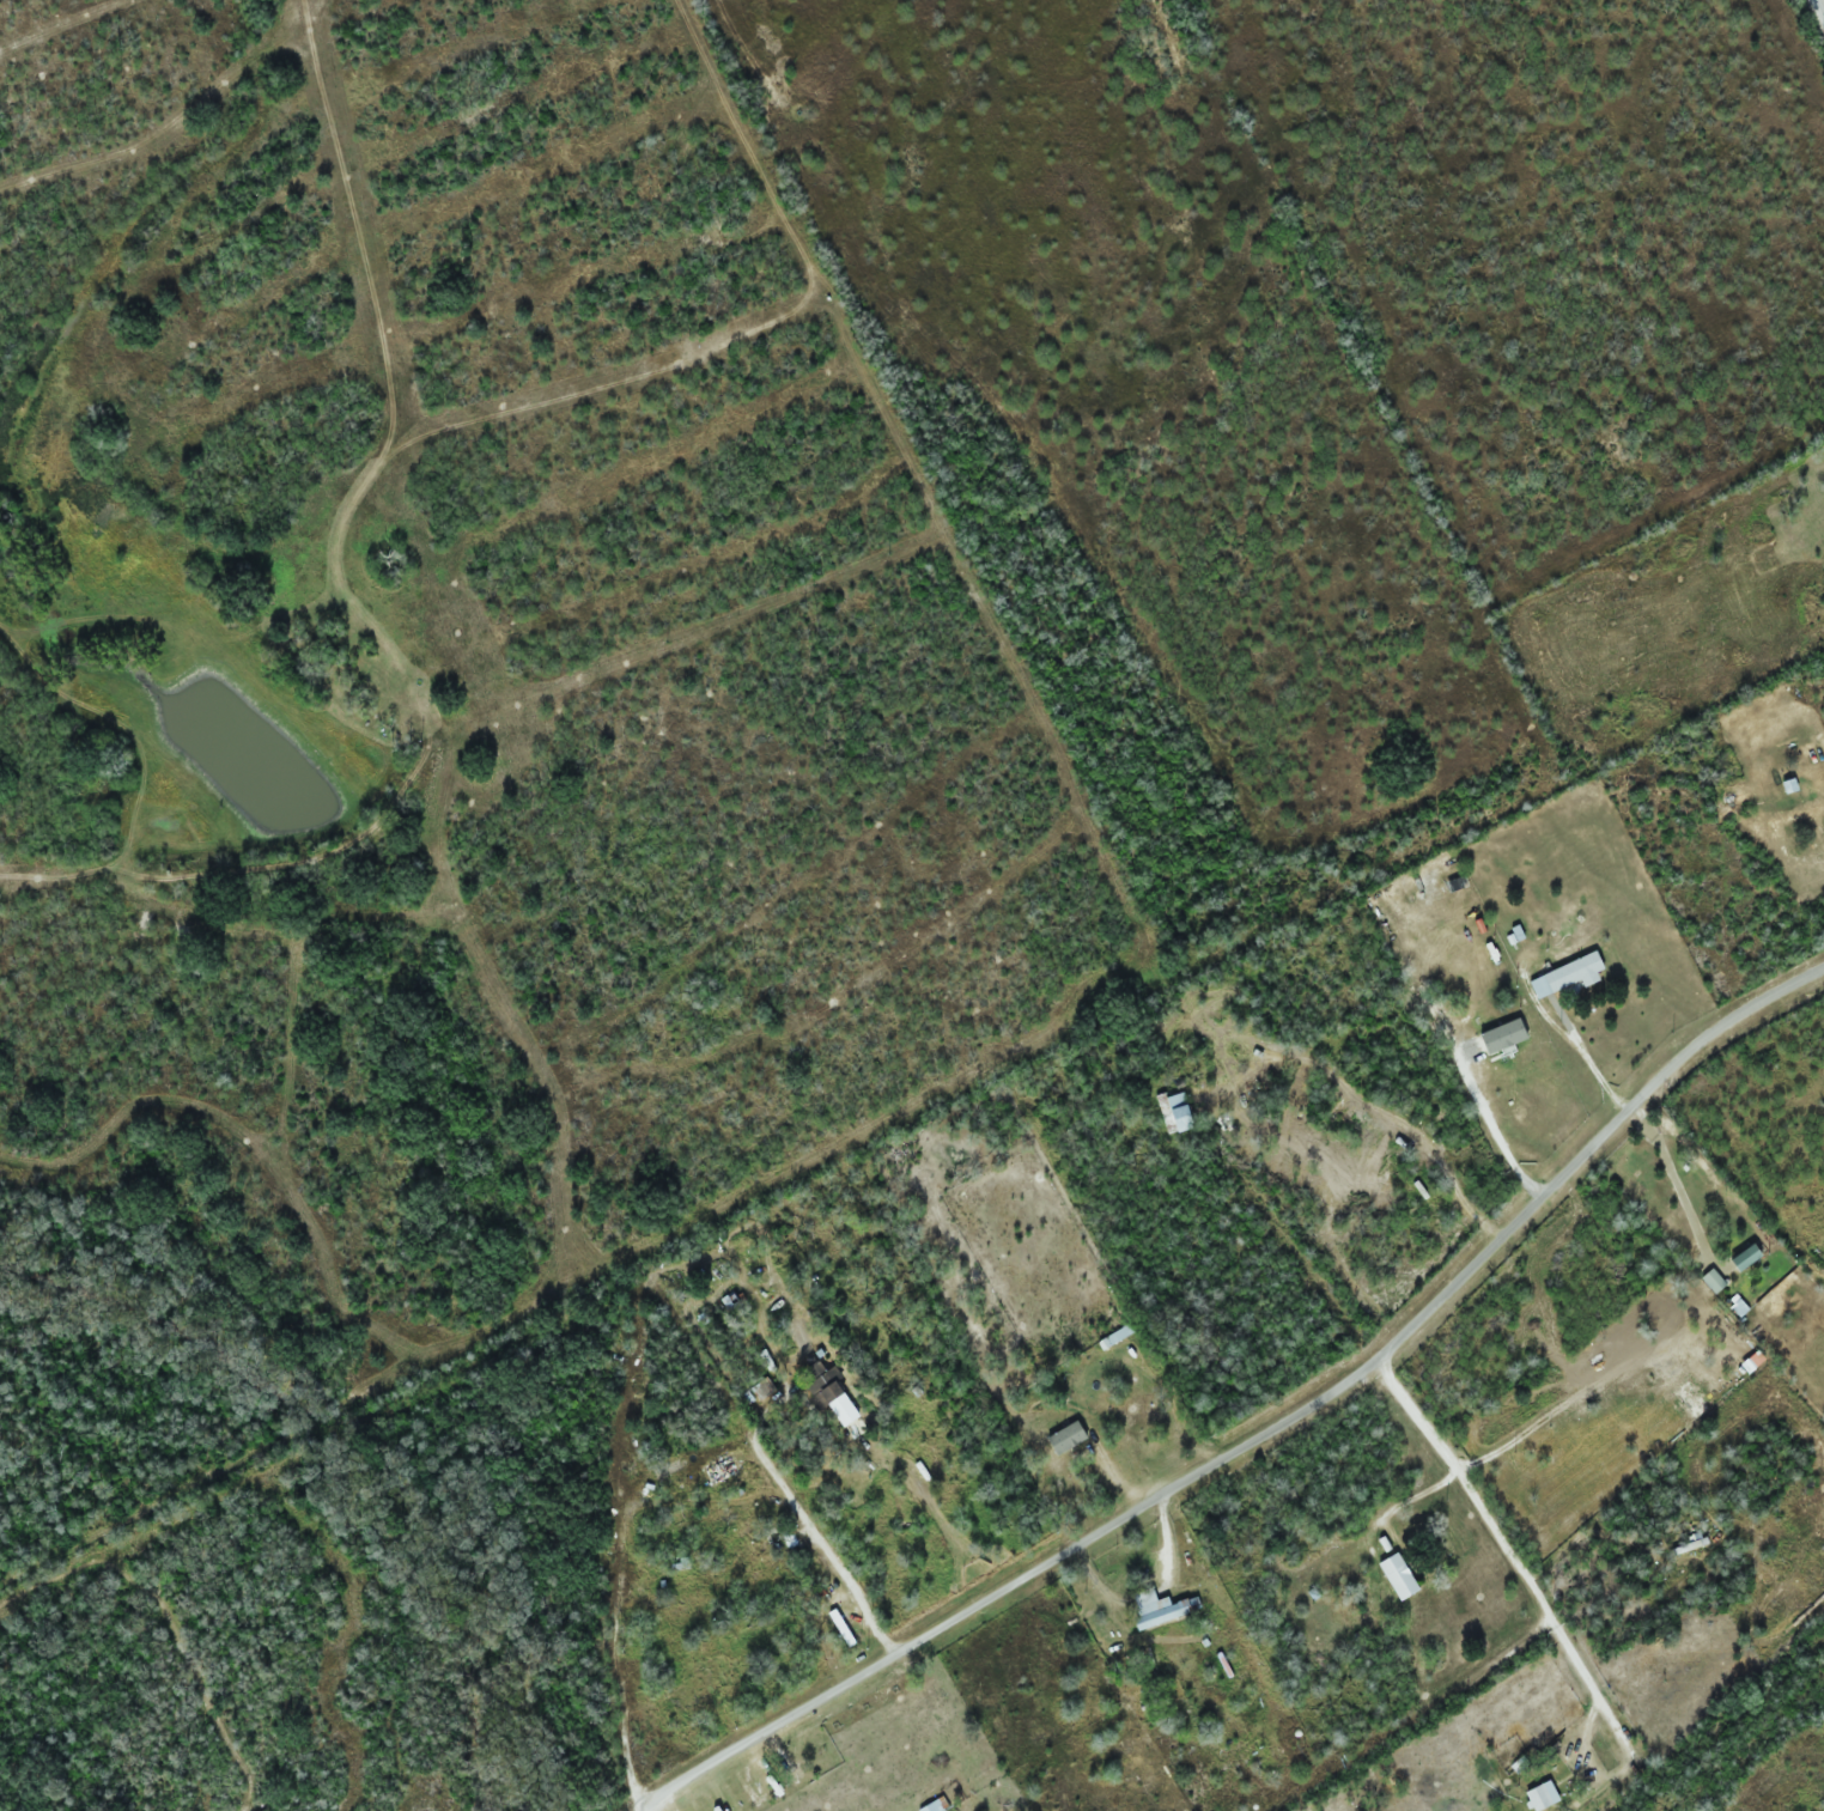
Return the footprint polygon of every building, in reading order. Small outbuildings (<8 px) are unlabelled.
[(1607,974),(1598,952),(1529,980),(1537,999),(1581,980),(1582,984),(1607,974)] [(1156,1098),(1168,1136),(1195,1127),(1184,1089),(1156,1098)] [(1703,1276),(1714,1294),(1727,1286),(1715,1268),(1703,1276)] [(1135,1333),(1131,1325),(1101,1340),(1105,1348),(1135,1333)] [(848,1395),(829,1356),(807,1367),(814,1381),(806,1385),(817,1410),(848,1395)] [(1420,1589),(1398,1552),(1379,1564),(1402,1601),(1420,1589)] [(1172,1605),(1169,1598),(1158,1601),(1154,1588),(1131,1595),(1142,1629),(1202,1610),(1198,1597),(1172,1605)] [(1545,1784),(1526,1791),(1533,1810),(1540,1810),(1553,1806),(1545,1784)]
